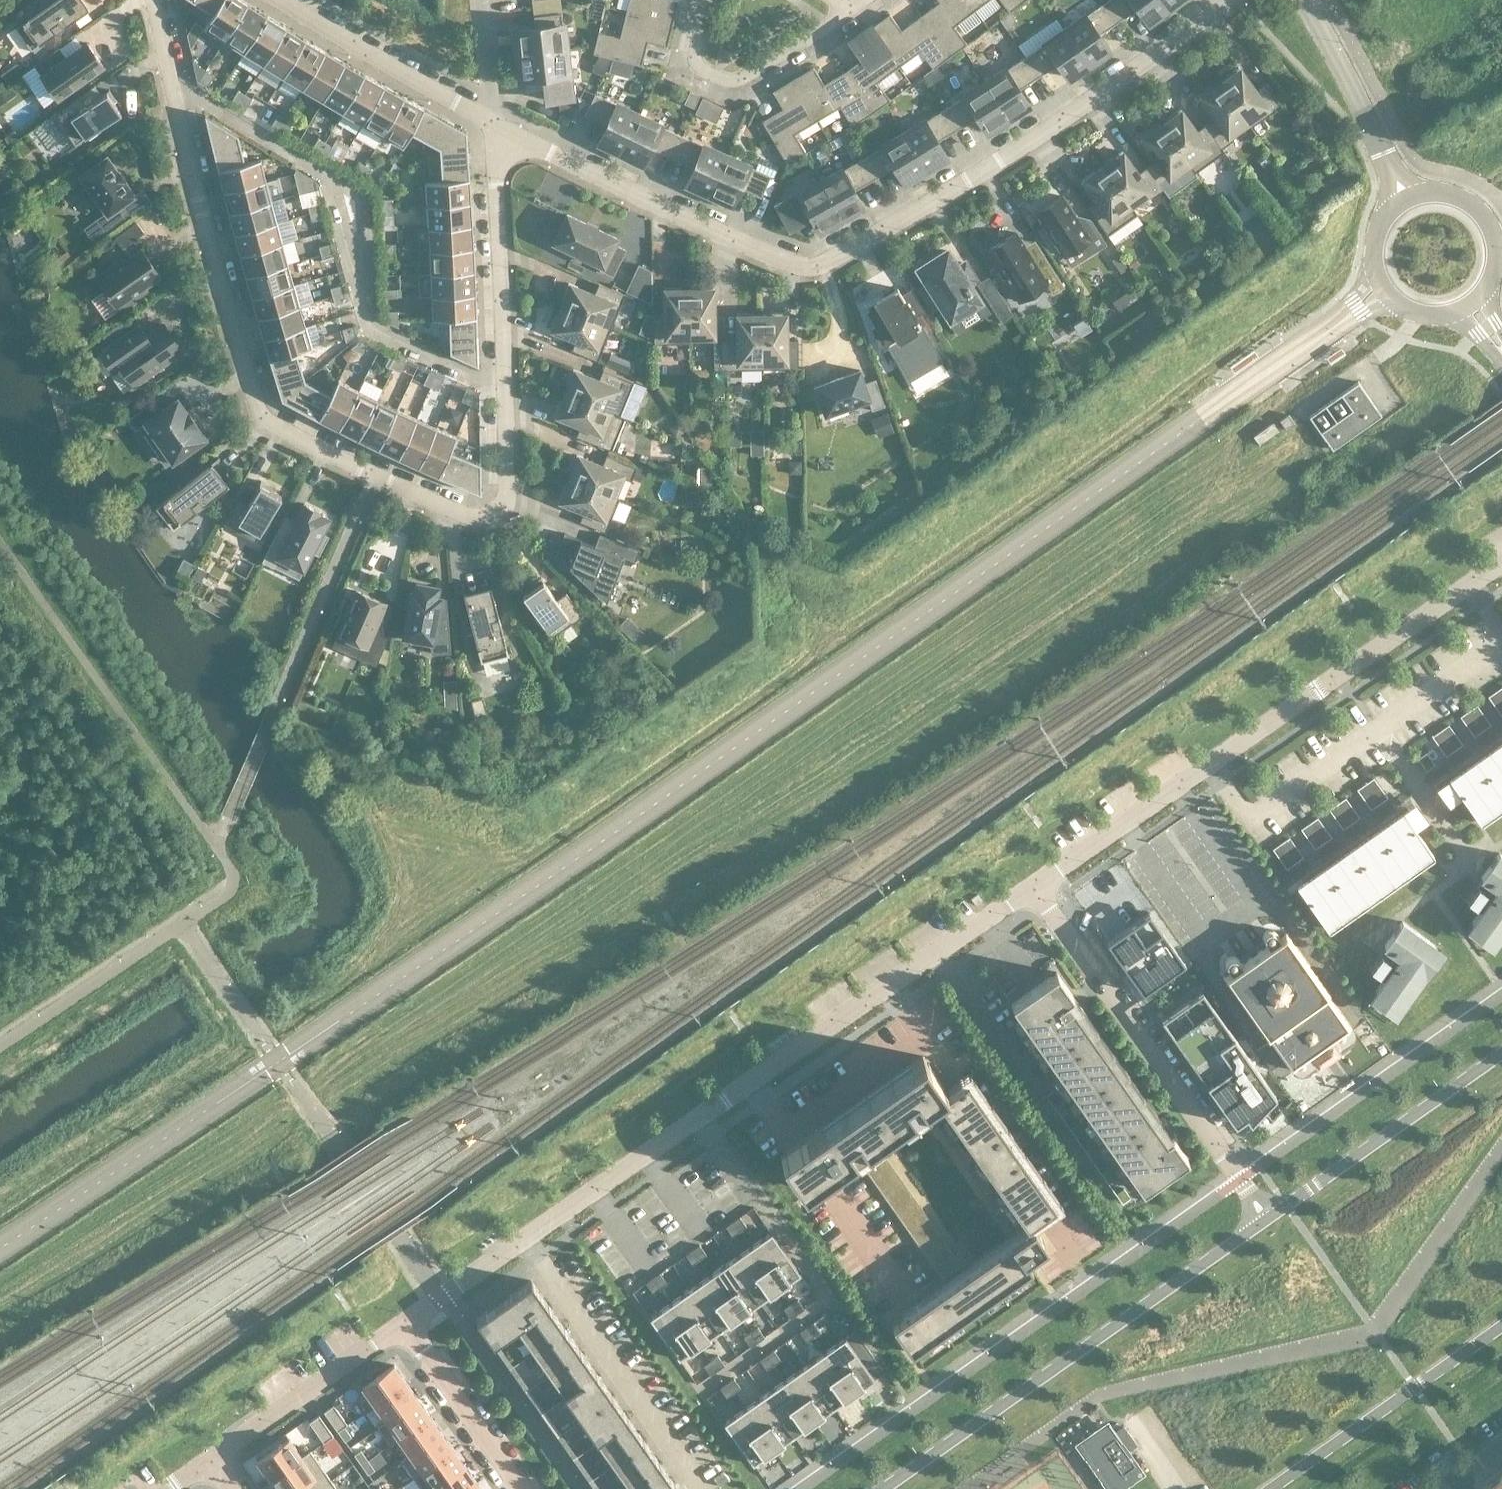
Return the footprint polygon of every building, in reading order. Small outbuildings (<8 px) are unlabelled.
[(41,10),(37,5),(36,6),(39,12),(17,28),(33,51),(34,50),(43,44),(77,19),(88,12),(79,0),(56,0),(41,10)] [(213,13),(214,14),(223,0),(193,0),(213,13)] [(244,0),(223,0),(214,14),(213,13),(204,27),(224,40),(248,3),(244,0)] [(627,11),(673,23),(679,0),(629,0),(627,11)] [(968,0),(938,0),(939,1),(921,16),(950,56),(967,43),(954,25),(975,10),(968,0)] [(975,10),(988,0),(968,0),(975,10)] [(1010,11),(1025,0),(1001,0),(1010,11)] [(1163,0),(1107,0),(1105,2),(1119,21),(1138,7),(1149,21),(1168,7),(1163,0)] [(1119,21),(1105,2),(1065,29),(1089,64),(1109,50),(1098,35),(1119,21)] [(267,15),(248,3),(224,40),(244,52),(267,15)] [(673,23),(627,11),(620,37),(599,32),(594,53),(642,65),(648,41),(668,46),(673,23)] [(534,16),(535,25),(536,28),(516,30),(518,54),(566,48),(562,12),(534,16)] [(890,13),(871,27),(899,66),(920,50),(933,68),(950,56),(921,16),(902,29),(890,13)] [(1005,20),(1003,21),(1008,28),(1018,21),(1013,14),(1005,20)] [(287,27),(267,15),(244,52),(263,65),(287,27)] [(195,20),(188,32),(190,44),(203,25),(195,20)] [(306,39),(287,27),(263,65),(283,77),(306,39)] [(899,66),(871,27),(851,41),(863,58),(844,71),(872,113),(891,99),(878,82),(899,66)] [(1089,64),(1065,29),(1026,56),(1039,76),(1059,62),(1069,77),(1089,64)] [(326,51),(306,39),(283,77),(303,89),(326,51)] [(59,47),(35,64),(42,74),(41,74),(58,97),(88,76),(90,79),(101,71),(99,68),(103,65),(87,42),(66,57),(59,47)] [(43,44),(34,50),(40,60),(49,53),(43,44)] [(572,97),(566,48),(518,54),(521,77),(545,75),(548,100),(572,97)] [(345,62),(326,51),(303,89),(323,100),(345,62)] [(599,55),(592,69),(603,75),(611,58),(599,55)] [(1039,76),(1026,56),(985,83),(1008,118),(1028,105),(1018,90),(1039,76)] [(612,59),(609,71),(629,76),(632,64),(612,59)] [(208,70),(193,60),(197,80),(200,82),(208,70)] [(365,74),(345,62),(323,100),(343,112),(365,74)] [(814,66),(793,78),(818,120),(841,106),(852,125),(872,113),(844,71),(824,83),(814,66)] [(1228,79),(1221,84),(1247,121),(1251,127),(1281,106),(1264,82),(1255,89),(1244,75),(1245,75),(1239,67),(1226,76),(1228,79)] [(215,74),(208,70),(200,82),(207,87),(215,74)] [(385,85),(365,74),(343,112),(363,124),(385,85)] [(818,120),(793,78),(773,91),(783,108),(762,120),(788,163),(806,152),(795,133),(818,120)] [(1008,118),(985,83),(945,109),(958,129),(978,116),(988,131),(1008,118)] [(1247,121),(1221,84),(1214,89),(1212,86),(1199,95),(1205,103),(1215,117),(1206,124),(1222,147),(1234,139),(1229,133),(1247,121)] [(404,97),(385,85),(363,124),(383,135),(404,97)] [(54,114),(76,144),(89,135),(91,138),(101,130),(99,128),(122,112),(115,102),(117,100),(110,89),(102,95),(103,95),(88,105),(81,95),(54,114)] [(231,102),(238,106),(246,94),(239,89),(231,102)] [(600,142),(621,152),(640,115),(595,93),(585,115),(608,126),(600,142)] [(252,98),(246,94),(238,106),(245,110),(252,98)] [(424,108),(404,97),(383,135),(403,147),(411,132),(424,108)] [(575,111),(560,103),(561,113),(571,118),(575,111)] [(466,131),(424,108),(411,132),(440,148),(466,131)] [(1163,126),(1189,162),(1196,172),(1225,151),(1222,147),(1206,124),(1196,131),(1186,117),(1186,116),(1181,108),(1167,118),(1169,121),(1163,126)] [(958,129),(945,109),(904,133),(925,169),(946,157),(937,142),(958,129)] [(575,111),(572,118),(579,121),(582,115),(575,111)] [(207,122),(218,169),(245,163),(245,162),(238,134),(212,118),(205,114),(207,122)] [(271,126),(278,130),(285,118),(278,114),(271,126)] [(683,136),(640,115),(621,152),(643,163),(651,147),(673,157),(683,136)] [(292,122),(285,118),(278,130),(285,134),(292,122)] [(1189,162),(1163,126),(1156,131),(1154,128),(1140,137),(1146,145),(1147,145),(1157,159),(1147,166),(1164,189),(1175,181),(1171,175),(1189,162)] [(7,135),(6,135),(11,143),(21,136),(16,129),(7,135)] [(470,179),(466,131),(440,148),(442,180),(470,179)] [(925,169),(904,133),(863,158),(875,179),(896,166),(905,182),(925,169)] [(831,143),(830,143),(834,150),(843,145),(852,159),(856,157),(844,135),(831,143)] [(727,155),(683,136),(673,157),(695,167),(688,184),(710,193),(727,155)] [(311,150),(318,154),(325,142),(318,137),(311,150)] [(333,146),(325,142),(318,154),(325,158),(333,146)] [(1111,163),(1104,168),(1130,204),(1131,204),(1148,191),(1152,197),(1164,189),(1147,166),(1137,173),(1127,159),(1128,158),(1122,150),(1109,160),(1111,163)] [(771,175),(727,155),(710,193),(731,203),(739,187),(762,197),(771,175)] [(107,156),(81,175),(89,186),(82,190),(94,207),(101,202),(107,212),(99,218),(87,227),(94,238),(107,228),(130,212),(123,203),(134,194),(124,180),(118,170),(118,171),(107,156)] [(261,158),(245,162),(245,163),(218,169),(223,191),(266,180),(261,158)] [(875,179),(863,158),(821,181),(841,218),(862,206),(853,191),(875,179)] [(352,173),(359,177),(366,165),(359,161),(352,173)] [(373,169),(366,165),(359,177),(366,181),(373,169)] [(1130,204),(1104,168),(1097,172),(1095,169),(1082,179),(1087,187),(1088,186),(1098,201),(1088,208),(1108,235),(1138,213),(1131,204),(1130,204)] [(317,181),(296,169),(294,173),(297,186),(317,181)] [(12,185),(9,188),(16,198),(29,189),(21,179),(12,185)] [(471,202),(470,179),(442,180),(426,181),(427,204),(471,202)] [(271,201),(266,180),(223,191),(229,212),(271,201)] [(319,188),(317,181),(297,186),(299,193),(319,188)] [(841,218),(821,181),(778,205),(790,226),(812,214),(821,230),(841,218)] [(1106,244),(1090,219),(1081,225),(1063,195),(1037,212),(1065,256),(1081,245),(1088,255),(1106,244)] [(393,206),(392,198),(378,199),(379,207),(393,206)] [(277,222),(271,201),(229,212),(234,233),(277,222)] [(308,205),(310,213),(324,209),(322,201),(308,205)] [(472,224),(471,202),(427,204),(428,227),(472,224)] [(393,214),(393,206),(379,207),(379,215),(393,214)] [(326,217),(324,209),(310,213),(312,221),(326,217)] [(588,223),(568,214),(554,242),(577,252),(575,256),(588,262),(590,259),(603,265),(601,268),(613,274),(625,249),(614,244),(617,238),(597,228),(596,227),(589,224),(588,223)] [(117,236),(124,246),(145,231),(138,221),(117,236)] [(282,242),(277,222),(234,233),(240,254),(282,242)] [(474,247),(472,224),(428,227),(430,250),(474,247)] [(1047,283),(1053,294),(1065,287),(1043,253),(1033,259),(1016,232),(987,250),(1019,300),(1047,283)] [(288,263),(282,242),(240,254),(246,275),(288,263)] [(319,246),(321,254),(336,250),(333,242),(319,246)] [(381,244),(381,252),(396,251),(395,243),(381,244)] [(475,270),(474,247),(430,250),(431,272),(475,270)] [(96,278),(119,309),(147,289),(145,286),(161,275),(143,249),(127,260),(125,257),(96,278)] [(338,258),(336,250),(321,254),(324,262),(338,258)] [(396,260),(396,251),(381,252),(382,260),(396,260)] [(941,303),(952,321),(955,318),(954,317),(976,303),(977,305),(981,303),(970,285),(977,281),(976,279),(974,280),(966,267),(968,266),(967,264),(960,269),(949,252),(945,254),(946,256),(924,269),(923,268),(920,270),(931,287),(923,292),(925,294),(926,293),(934,305),(933,306),(934,308),(941,303)] [(1118,254),(1112,258),(1113,259),(1121,271),(1127,267),(1118,254)] [(294,284),(288,263),(246,275),(251,296),(294,284)] [(638,264),(635,272),(651,279),(650,269),(640,264),(638,264)] [(476,293),(475,270),(431,272),(432,295),(476,293)] [(331,287),(333,295),(347,291),(345,283),(331,287)] [(566,299),(563,307),(612,327),(625,293),(599,283),(594,294),(578,287),(578,286),(569,283),(563,298),(566,299)] [(300,305),(294,284),(251,296),(257,317),(300,305)] [(982,291),(1001,322),(1013,314),(994,284),(982,291)] [(698,290),(689,290),(690,335),(714,335),(713,296),(714,296),(714,286),(697,286),(698,290)] [(654,343),(690,343),(690,335),(689,290),(681,291),(681,287),(664,287),(665,297),(666,314),(654,315),(654,343)] [(898,287),(867,306),(879,326),(875,329),(881,346),(888,342),(890,344),(918,393),(949,375),(941,362),(942,362),(921,326),(915,317),(925,311),(912,288),(902,294),(898,287)] [(1132,287),(1113,300),(1120,309),(1138,296),(1132,287)] [(398,297),(397,288),(383,289),(383,298),(398,297)] [(349,299),(347,291),(333,295),(335,303),(349,299)] [(477,316),(476,293),(432,295),(433,319),(449,318),(449,317),(477,316)] [(306,326),(300,305),(257,317),(263,338),(306,326)] [(612,327),(563,307),(560,315),(557,313),(550,329),(560,332),(576,338),(572,349),(598,360),(612,327)] [(399,327),(398,310),(384,311),(384,321),(399,327)] [(770,316),(762,316),(763,361),(763,369),(799,368),(798,339),(786,340),(786,322),(787,322),(786,312),(770,312),(770,316)] [(715,370),(763,369),(763,361),(762,316),(753,317),(753,313),(737,313),(737,323),(738,323),(738,341),(714,341),(715,370)] [(478,358),(477,316),(449,317),(449,318),(450,352),(472,362),(478,364),(478,358)] [(140,337),(134,329),(139,325),(139,324),(100,352),(115,373),(122,368),(135,385),(183,350),(164,323),(146,336),(142,336),(140,337)] [(342,329),(345,336),(346,341),(358,332),(356,325),(342,329)] [(312,347),(306,326),(263,338),(270,359),(296,351),(297,352),(312,347)] [(369,340),(364,337),(351,347),(362,353),(369,340)] [(296,351),(270,359),(282,399),(305,380),(297,352),(296,351)] [(386,365),(393,368),(399,355),(392,352),(386,365)] [(407,359),(399,355),(393,368),(400,372),(407,359)] [(571,385),(568,393),(619,414),(632,380),(603,369),(599,380),(583,373),(583,372),(574,369),(568,384),(571,385)] [(860,371),(860,369),(858,370),(817,385),(815,385),(816,387),(825,413),(825,414),(827,414),(827,413),(868,399),(872,410),(885,406),(875,379),(864,383),(860,371)] [(424,383),(431,386),(437,373),(430,370),(424,383)] [(445,377),(437,373),(431,386),(439,390),(445,377)] [(338,379),(331,394),(332,394),(319,419),(339,429),(358,390),(338,379)] [(332,394),(331,394),(305,380),(282,399),(319,419),(332,394)] [(1309,417),(1332,450),(1382,415),(1358,382),(1309,417)] [(462,400),(469,403),(474,390),(467,387),(462,400)] [(378,399),(358,390),(339,429),(358,439),(378,399)] [(479,392),(474,390),(469,403),(480,408),(479,392)] [(626,416),(619,414),(568,393),(565,401),(561,399),(555,415),(564,418),(565,418),(581,424),(576,435),(612,450),(626,416)] [(155,400),(129,419),(136,429),(139,426),(146,436),(152,431),(172,460),(173,461),(174,460),(205,438),(205,439),(206,438),(205,436),(197,425),(196,424),(195,422),(194,421),(190,415),(189,413),(189,414),(188,412),(187,411),(179,399),(178,398),(177,399),(162,410),(155,400)] [(397,409),(378,399),(358,439),(378,449),(397,409)] [(417,418),(397,409),(378,449),(398,458),(417,418)] [(878,417),(875,418),(881,435),(894,431),(888,413),(878,417)] [(1295,423),(1289,414),(1280,420),(1286,429),(1295,423)] [(436,427),(417,418),(398,458),(419,467),(436,427)] [(672,424),(672,429),(676,436),(685,430),(679,420),(672,424)] [(1273,422),(1267,426),(1260,432),(1254,436),(1259,444),(1279,430),(1273,422)] [(457,436),(436,427),(419,467),(439,476),(450,450),(451,450),(457,436)] [(450,450),(439,476),(475,490),(481,493),(481,486),(481,463),(451,450),(450,450)] [(575,471),(571,479),(613,495),(621,475),(628,478),(633,465),(607,454),(602,465),(586,459),(586,458),(577,454),(571,469),(575,471)] [(157,507),(167,519),(174,528),(216,495),(226,486),(211,467),(221,459),(219,457),(180,488),(176,483),(175,485),(178,489),(157,507)] [(637,466),(633,478),(641,481),(645,469),(637,466)] [(620,498),(613,495),(571,479),(568,486),(565,485),(559,500),(568,504),(568,503),(584,510),(580,521),(606,532),(620,498)] [(268,520),(282,495),(271,490),(273,487),(262,480),(257,488),(249,504),(238,498),(224,523),(256,541),(262,530),(265,532),(271,521),(268,520)] [(288,537),(277,532),(262,561),(274,567),(279,556),(303,569),(313,549),(318,552),(318,553),(319,553),(328,536),(326,535),(326,536),(321,534),(329,518),(319,513),(320,511),(305,503),(288,537)] [(599,546),(565,533),(556,554),(601,596),(606,600),(623,556),(636,561),(640,549),(600,533),(600,534),(603,536),(599,546)] [(183,559),(178,569),(188,575),(193,565),(183,559)] [(566,592),(557,599),(546,585),(547,584),(541,577),(531,584),(533,587),(523,594),(539,617),(536,619),(543,629),(546,627),(553,637),(583,616),(566,592)] [(405,636),(431,641),(432,653),(450,652),(447,608),(438,607),(440,598),(436,597),(438,587),(418,583),(417,593),(413,593),(412,596),(408,596),(405,610),(409,611),(405,636)] [(482,661),(509,654),(495,602),(492,590),(468,596),(464,584),(462,584),(474,633),(468,634),(469,636),(475,635),(482,661)] [(376,629),(387,603),(357,590),(346,615),(342,613),(335,628),(339,630),(338,634),(367,647),(362,658),(376,664),(389,635),(376,629)] [(1497,690),(1488,696),(1492,701),(1500,695),(1497,690)] [(1500,695),(1492,701),(1495,706),(1501,702),(1501,698),(1500,695)] [(474,701),(473,701),(476,716),(487,714),(483,699),(474,701)] [(1469,710),(1472,715),(1480,709),(1477,704),(1469,710)] [(1484,714),(1480,709),(1472,715),(1476,720),(1484,714)] [(1460,716),(1464,721),(1472,715),(1469,710),(1460,716)] [(1476,720),(1479,725),(1487,719),(1484,714),(1476,720)] [(1464,721),(1467,726),(1476,720),(1472,715),(1464,721)] [(1491,724),(1487,719),(1479,725),(1483,730),(1491,724)] [(1467,726),(1471,731),(1479,725),(1476,720),(1467,726)] [(1441,730),(1444,735),(1452,729),(1449,724),(1441,730)] [(1471,731),(1474,736),(1483,730),(1479,725),(1471,731)] [(1456,734),(1452,729),(1444,735),(1448,740),(1456,734)] [(1432,736),(1436,741),(1444,735),(1441,730),(1432,736)] [(1481,822),(1501,807),(1501,731),(1434,780),(1449,801),(1458,795),(1446,778),(1448,776),(1481,822)] [(1456,734),(1448,740),(1451,745),(1459,739),(1456,734)] [(1448,740),(1444,735),(1436,741),(1439,746),(1448,740)] [(1463,744),(1459,739),(1451,745),(1455,750),(1463,744)] [(1439,746),(1443,751),(1451,745),(1448,740),(1439,746)] [(1455,750),(1451,745),(1443,751),(1446,756),(1455,750)] [(1428,754),(1420,760),(1423,765),(1431,759),(1428,754)] [(1435,764),(1431,759),(1423,765),(1427,770),(1435,764)] [(1374,777),(1365,783),(1369,788),(1377,782),(1374,777)] [(1381,787),(1377,782),(1369,788),(1372,793),(1381,787)] [(1361,794),(1369,788),(1365,783),(1357,789),(1361,794)] [(1372,793),(1376,798),(1384,792),(1381,787),(1372,793)] [(1372,793),(1369,788),(1361,794),(1364,799),(1372,793)] [(1388,797),(1384,792),(1376,798),(1379,803),(1388,797)] [(1364,799),(1368,804),(1376,798),(1372,793),(1364,799)] [(1299,887),(1328,929),(1434,855),(1402,809),(1404,808),(1416,824),(1425,818),(1410,796),(1289,882),(1287,883),(1287,884),(1286,886),(1287,887),(1287,888),(1287,889),(1288,889),(1289,890),(1290,891),(1292,891),(1293,891),(1294,890),(1299,887)] [(1346,797),(1337,803),(1341,808),(1349,802),(1346,797)] [(1379,803),(1376,798),(1368,804),(1371,809),(1379,803)] [(1353,807),(1349,802),(1341,808),(1344,813),(1353,807)] [(1329,808),(1333,814),(1341,808),(1337,803),(1329,808)] [(1344,813),(1348,818),(1356,812),(1353,807),(1344,813)] [(1344,813),(1341,808),(1333,814),(1336,818),(1344,813)] [(1360,817),(1356,812),(1348,818),(1351,823),(1360,817)] [(1336,818),(1340,823),(1348,818),(1344,813),(1336,818)] [(1318,817),(1309,822),(1313,827),(1321,822),(1318,817)] [(1340,823),(1343,828),(1351,823),(1348,818),(1340,823)] [(1301,828),(1305,833),(1313,827),(1309,822),(1301,828)] [(1325,827),(1321,822),(1313,827),(1316,832),(1325,827)] [(1305,833),(1308,838),(1316,832),(1313,827),(1305,833)] [(1316,832),(1320,837),(1328,831),(1325,827),(1316,832)] [(1332,837),(1328,831),(1320,837),(1323,842),(1332,837)] [(1308,838),(1311,843),(1320,837),(1316,832),(1308,838)] [(1281,842),(1285,847),(1293,841),(1289,836),(1281,842)] [(1311,843),(1315,848),(1323,842),(1320,837),(1311,843)] [(1297,846),(1293,841),(1285,847),(1288,852),(1297,846)] [(1273,848),(1276,853),(1285,847),(1281,842),(1273,848)] [(1297,846),(1288,852),(1292,857),(1300,851),(1297,846)] [(1288,852),(1285,847),(1276,853),(1280,858),(1288,852)] [(1304,856),(1300,851),(1292,857),(1295,862),(1304,856)] [(1280,858),(1283,863),(1292,857),(1288,852),(1280,858)] [(1499,853),(1482,877),(1483,879),(1468,900),(1481,910),(1473,922),(1497,940),(1501,933),(1501,855),(1499,853)] [(1295,862),(1292,857),(1283,863),(1287,868),(1295,862)] [(1179,962),(1143,910),(1101,940),(1137,991),(1179,962)] [(1437,946),(1402,921),(1385,946),(1386,947),(1371,969),(1384,978),(1376,990),(1400,1008),(1425,974),(1420,970),(1437,946)] [(1350,1029),(1350,1028),(1351,1027),(1329,995),(1330,995),(1286,932),(1280,936),(1277,932),(1275,930),(1274,930),(1272,929),(1271,929),(1269,929),(1267,930),(1266,931),(1264,932),(1264,933),(1264,934),(1263,935),(1263,936),(1263,937),(1263,939),(1264,940),(1267,945),(1242,963),(1239,959),(1238,958),(1237,957),(1236,956),(1235,956),(1233,956),(1232,956),(1231,956),(1228,957),(1227,958),(1227,959),(1226,961),(1225,962),(1225,963),(1225,964),(1225,965),(1226,966),(1227,968),(1229,972),(1223,976),(1268,1039),(1269,1038),(1291,1069),(1293,1068),(1294,1069),(1294,1070),(1295,1070),(1297,1070),(1299,1070),(1299,1069),(1300,1069),(1301,1068),(1301,1066),(1301,1065),(1301,1064),(1301,1063),(1300,1063),(1317,1051),(1318,1054),(1314,1057),(1319,1063),(1336,1051),(1332,1044),(1327,1048),(1326,1045),(1342,1033),(1342,1034),(1343,1035),(1345,1035),(1346,1036),(1347,1035),(1348,1035),(1349,1034),(1350,1033),(1350,1032),(1350,1031),(1350,1030),(1350,1029)] [(1057,972),(1011,1004),(1142,1190),(1188,1158),(1057,972)] [(1173,1011),(1177,1017),(1166,1024),(1174,1035),(1173,1036),(1195,1066),(1207,1083),(1207,1084),(1235,1124),(1247,1116),(1250,1122),(1276,1095),(1213,1007),(1205,996),(1195,1004),(1191,999),(1173,1011)] [(805,1138),(781,1155),(804,1188),(828,1171),(937,1094),(946,1088),(923,1055),(805,1138)] [(893,1325),(912,1352),(1032,1267),(1026,1259),(1047,1244),(1034,1226),(1063,1206),(972,1076),(939,1099),(1027,1224),(902,1313),(904,1317),(893,1325)] [(1063,1102),(1056,1107),(1062,1116),(1070,1111),(1063,1102)] [(1079,1123),(1071,1129),(1078,1137),(1085,1132),(1079,1123)] [(886,1157),(892,1153),(885,1143),(879,1147),(885,1157),(886,1157)] [(1094,1145),(1087,1150),(1093,1159),(1100,1154),(1094,1145)] [(879,1147),(872,1152),(879,1161),(885,1157),(879,1147)] [(872,1152),(866,1156),(873,1166),(876,1163),(879,1161),(872,1152)] [(866,1156),(860,1161),(867,1170),(873,1166),(866,1156)] [(890,1163),(886,1157),(885,1157),(879,1161),(876,1163),(881,1170),(890,1163)] [(867,1170),(871,1176),(881,1170),(876,1163),(873,1166),(867,1170)] [(895,1169),(890,1163),(881,1170),(885,1176),(895,1169)] [(1109,1167),(1102,1172),(1108,1181),(1116,1176),(1109,1167)] [(899,1175),(895,1169),(885,1176),(889,1182),(899,1175)] [(871,1176),(875,1182),(885,1176),(881,1170),(871,1176)] [(903,1181),(899,1175),(889,1182),(894,1188),(903,1181)] [(875,1182),(880,1189),(889,1182),(885,1176),(875,1182)] [(908,1187),(903,1181),(894,1188),(898,1194),(908,1187)] [(880,1189),(884,1195),(894,1188),(889,1182),(880,1189)] [(912,1193),(908,1187),(898,1194),(902,1200),(912,1193)] [(884,1195),(888,1201),(898,1194),(894,1188),(884,1195)] [(1124,1188),(1117,1193),(1123,1202),(1130,1197),(1124,1188)] [(916,1200),(912,1193),(902,1200),(905,1204),(907,1206),(916,1200)] [(888,1201),(893,1207),(902,1200),(898,1194),(888,1201)] [(893,1207),(897,1213),(907,1206),(905,1204),(902,1200),(893,1207)] [(920,1206),(916,1200),(907,1206),(911,1212),(920,1206)] [(897,1213),(901,1219),(911,1212),(907,1206),(897,1213)] [(925,1212),(920,1206),(911,1212),(915,1219),(925,1212)] [(901,1219),(906,1225),(915,1219),(911,1212),(901,1219)] [(929,1218),(925,1212),(915,1219),(920,1225),(929,1218)] [(747,1225),(740,1216),(733,1221),(740,1230),(747,1225)] [(933,1224),(929,1218),(920,1225),(924,1231),(933,1224)] [(906,1225),(910,1231),(920,1225),(915,1219),(906,1225)] [(733,1221),(726,1226),(733,1235),(740,1230),(733,1221)] [(938,1230),(933,1224),(924,1231),(928,1237),(938,1230)] [(910,1231),(914,1238),(924,1231),(920,1225),(910,1231)] [(942,1236),(938,1230),(928,1237),(932,1243),(942,1236)] [(914,1238),(919,1244),(928,1237),(924,1231),(914,1238)] [(772,1232),(751,1246),(765,1267),(786,1252),(772,1232)] [(946,1242),(942,1236),(932,1243),(937,1249),(946,1242)] [(919,1244),(923,1250),(932,1243),(928,1237),(919,1244)] [(951,1249),(946,1242),(937,1249),(941,1255),(951,1249)] [(923,1250),(927,1256),(937,1249),(932,1243),(923,1250)] [(707,1253),(700,1244),(693,1249),(700,1258),(707,1253)] [(751,1246),(731,1260),(745,1281),(765,1267),(751,1246)] [(693,1249),(686,1254),(693,1263),(700,1258),(693,1249)] [(927,1256),(931,1262),(941,1255),(937,1249),(927,1256)] [(955,1254),(951,1249),(941,1255),(945,1261),(948,1259),(954,1255),(955,1255),(955,1254)] [(954,1255),(961,1265),(968,1260),(961,1250),(955,1254),(955,1255),(954,1255)] [(765,1267),(780,1288),(801,1273),(786,1252),(765,1267)] [(941,1255),(931,1262),(936,1268),(942,1264),(945,1261),(941,1255)] [(955,1269),(961,1265),(954,1255),(948,1259),(955,1269)] [(942,1264),(949,1273),(955,1269),(948,1259),(945,1261),(942,1264)] [(731,1260),(711,1274),(725,1295),(745,1281),(731,1260)] [(936,1268),(943,1278),(949,1273),(942,1264),(936,1268)] [(745,1281),(760,1302),(780,1288),(765,1267),(745,1281)] [(667,1282),(660,1272),(653,1277),(660,1287),(667,1282)] [(711,1274),(691,1288),(705,1309),(725,1295),(711,1274)] [(653,1277),(646,1282),(653,1292),(660,1287),(653,1277)] [(548,1303),(531,1280),(477,1318),(493,1342),(548,1303)] [(725,1295),(740,1316),(760,1302),(745,1281),(725,1295)] [(691,1288),(671,1302),(685,1323),(705,1309),(691,1288)] [(705,1309),(720,1330),(740,1316),(725,1295),(705,1309)] [(798,1313),(805,1308),(798,1298),(791,1303),(798,1313)] [(671,1302),(650,1317),(665,1338),(685,1323),(671,1302)] [(564,1326),(548,1303),(493,1342),(509,1364),(564,1326)] [(784,1308),(791,1318),(798,1313),(791,1303),(784,1308)] [(685,1323),(700,1344),(720,1330),(705,1309),(685,1323)] [(814,1335),(821,1331),(814,1321),(807,1326),(814,1335)] [(665,1338),(679,1359),(700,1344),(685,1323),(665,1338)] [(580,1348),(564,1326),(509,1364),(525,1387),(580,1348)] [(800,1331),(807,1340),(814,1335),(807,1326),(800,1331)] [(765,1336),(758,1327),(751,1332),(758,1341),(765,1336)] [(861,1337),(855,1330),(846,1337),(851,1344),(861,1337)] [(744,1337),(751,1346),(758,1341),(751,1332),(744,1337)] [(839,1372),(860,1357),(855,1351),(851,1344),(846,1337),(825,1351),(839,1372)] [(855,1351),(865,1344),(861,1337),(851,1344),(855,1351)] [(860,1357),(870,1351),(865,1344),(855,1351),(860,1357)] [(596,1371),(580,1348),(525,1387),(541,1409),(596,1371)] [(774,1364),(781,1359),(774,1349),(767,1354),(774,1364)] [(819,1386),(839,1372),(825,1351),(805,1365),(819,1386)] [(865,1364),(875,1357),(870,1351),(860,1357),(865,1364)] [(760,1359),(767,1369),(774,1364),(767,1354),(760,1359)] [(725,1364),(718,1355),(711,1360),(718,1369),(725,1364)] [(854,1393),(875,1378),(870,1371),(865,1364),(860,1357),(839,1372),(854,1393)] [(870,1371),(879,1364),(875,1357),(865,1364),(870,1371)] [(711,1360),(704,1365),(711,1374),(718,1369),(711,1360)] [(375,1404),(407,1382),(394,1364),(363,1386),(375,1404)] [(875,1378),(885,1371),(879,1364),(870,1371),(875,1378)] [(799,1400),(819,1386),(805,1365),(785,1379),(799,1400)] [(612,1394),(596,1371),(541,1409),(557,1432),(612,1394)] [(834,1407),(854,1393),(839,1372),(819,1386),(834,1407)] [(734,1392),(741,1387),(734,1377),(727,1382),(734,1392)] [(779,1414),(799,1400),(785,1379),(765,1394),(779,1414)] [(407,1382),(375,1404),(386,1420),(387,1421),(419,1398),(407,1382)] [(720,1387),(727,1397),(734,1392),(727,1382),(720,1387)] [(814,1421),(834,1407),(819,1386),(799,1400),(814,1421)] [(627,1416),(612,1394),(557,1432),(573,1455),(627,1416)] [(759,1428),(779,1414),(765,1394),(745,1408),(759,1428)] [(395,1440),(430,1415),(419,1398),(387,1421),(386,1420),(378,1426),(378,1427),(390,1443),(391,1444),(395,1441),(395,1440)] [(794,1435),(814,1421),(799,1400),(779,1414),(794,1435)] [(348,1423),(334,1404),(324,1411),(338,1430),(345,1426),(348,1423)] [(724,1422),(739,1443),(759,1428),(745,1408),(724,1422)] [(774,1449),(794,1435),(779,1414),(759,1428),(774,1449)] [(334,1435),(320,1415),(310,1422),(324,1442),(334,1435)] [(430,1415),(395,1440),(395,1441),(406,1456),(407,1457),(442,1432),(430,1415)] [(643,1439),(627,1416),(573,1455),(589,1477),(643,1439)] [(1076,1447),(1106,1488),(1121,1488),(1144,1472),(1140,1467),(1140,1466),(1110,1421),(1076,1447)] [(338,1430),(345,1440),(352,1436),(345,1426),(338,1430)] [(753,1464),(774,1449),(759,1428),(739,1443),(753,1464)] [(414,1477),(454,1448),(442,1432),(407,1457),(406,1456),(401,1459),(402,1460),(414,1477)] [(290,1438),(258,1460),(271,1479),(303,1457),(302,1456),(290,1438)] [(643,1439),(589,1477),(597,1488),(620,1488),(659,1461),(643,1439)] [(414,1477),(422,1488),(432,1488),(466,1465),(454,1448),(414,1477)] [(368,1459),(361,1449),(354,1454),(361,1464),(368,1459)] [(331,1479),(311,1451),(311,1450),(302,1456),(303,1457),(271,1479),(278,1488),(296,1488),(305,1483),(309,1488),(317,1488),(331,1479)] [(368,1459),(361,1464),(368,1474),(375,1469),(368,1459)] [(659,1461),(620,1488),(668,1488),(675,1484),(659,1461)] [(432,1488),(467,1488),(477,1482),(466,1465),(432,1488)] [(331,1479),(317,1488),(338,1488),(331,1479)]
